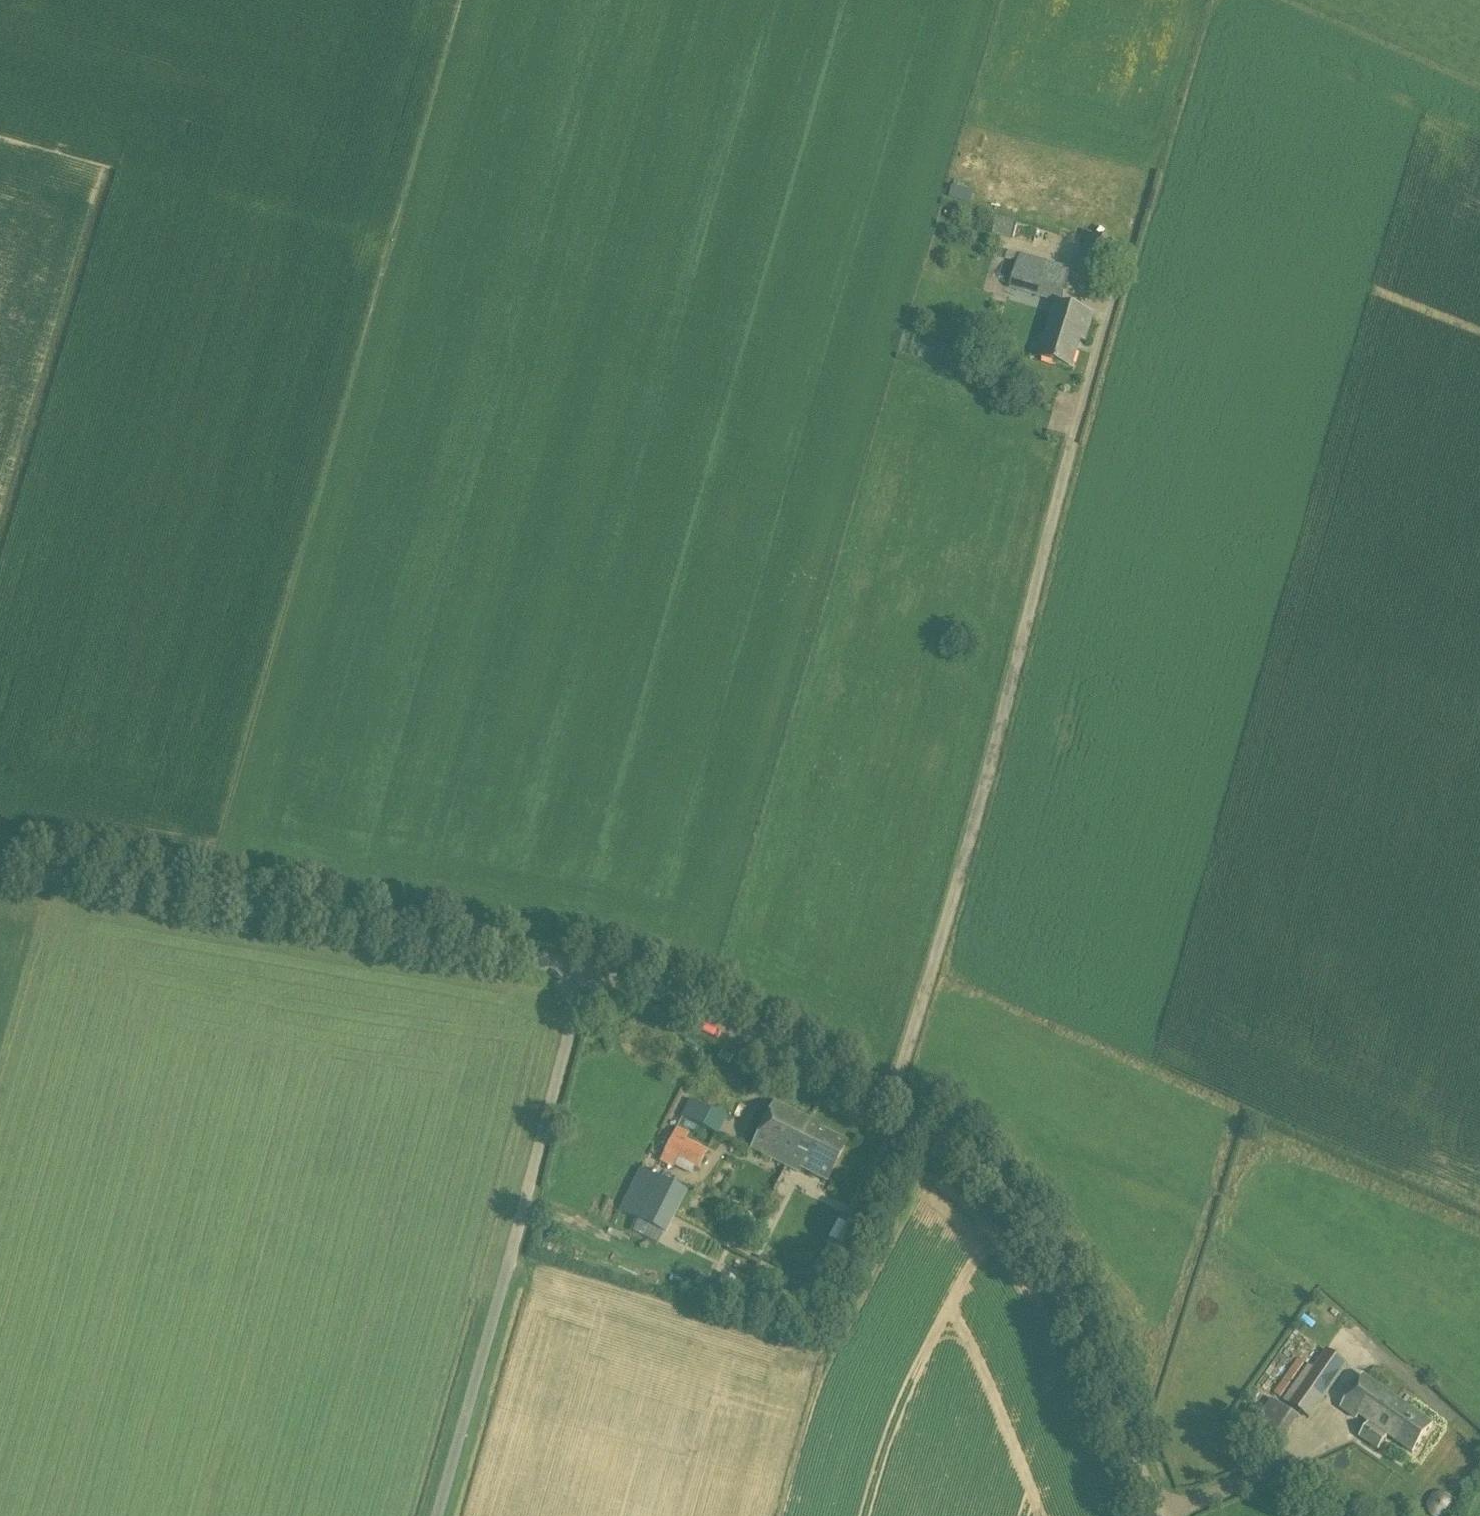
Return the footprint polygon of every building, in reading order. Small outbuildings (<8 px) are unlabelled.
[(1109,286),(1120,246),(1087,237),(1080,260),(1082,261),(1077,277),(1109,286)] [(1062,305),(1073,270),(1020,254),(1009,289),(1062,305)] [(1085,343),(1093,317),(1056,306),(1046,340),(1040,338),(1033,358),(1071,369),(1080,341),(1085,343)] [(715,1134),(723,1117),(689,1100),(680,1117),(715,1134)] [(785,1167),(808,1119),(773,1102),(750,1150),(785,1167)] [(808,1119),(785,1167),(797,1173),(798,1169),(826,1182),(845,1142),(818,1129),(820,1125),(808,1119)] [(698,1170),(707,1151),(685,1140),(688,1133),(676,1127),(663,1153),(667,1154),(674,1158),(698,1170)] [(668,1221),(683,1191),(652,1176),(641,1170),(639,1170),(618,1212),(661,1234),(668,1221)] [(656,1245),(661,1234),(637,1222),(632,1233),(656,1245)] [(838,1280),(844,1265),(835,1261),(829,1276),(838,1280)] [(1340,1359),(1348,1347),(1335,1338),(1327,1349),(1326,1349),(1287,1404),(1310,1419),(1348,1365),(1340,1359)] [(1363,1377),(1340,1409),(1357,1420),(1358,1418),(1368,1424),(1358,1438),(1377,1451),(1387,1437),(1411,1454),(1432,1425),(1363,1377)]
